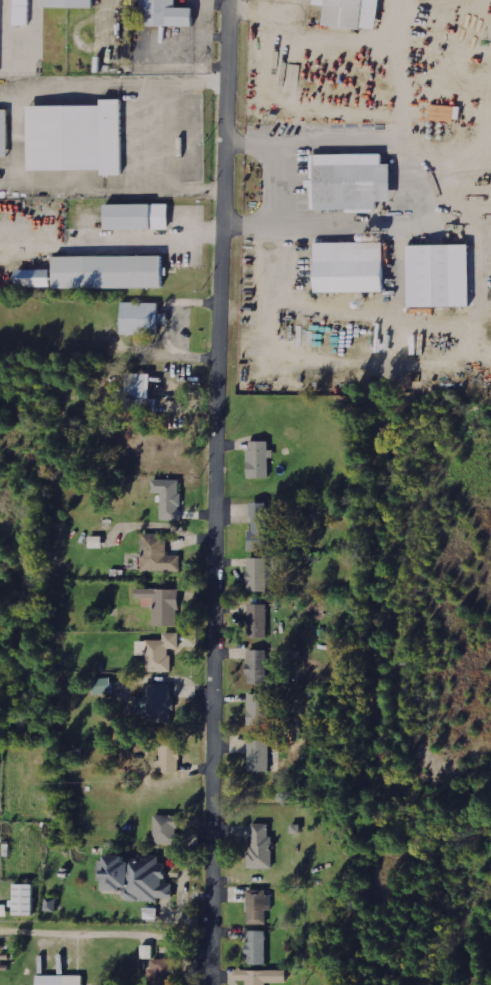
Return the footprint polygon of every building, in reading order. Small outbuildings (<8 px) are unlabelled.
[(30,0),(15,0),(15,23),(30,23),(30,0)] [(43,8),(94,9),(94,0),(43,0),(43,8)] [(196,27),(196,8),(176,8),(176,0),(139,0),(139,26),(196,27)] [(383,0),(318,0),(318,5),(330,6),(327,25),(380,31),(383,0)] [(125,172),(124,97),(104,97),(104,103),(31,104),(32,168),(106,166),(106,172),(125,172)] [(8,108),(0,108),(0,155),(8,155),(8,108)] [(311,152),(312,208),(381,207),(381,199),(395,198),(394,162),(386,162),(386,150),(311,152)] [(169,230),(169,205),(103,205),(103,230),(169,230)] [(385,293),(385,243),(315,244),(316,293),(385,293)] [(454,308),(454,246),(408,246),(408,308),(454,308)] [(58,285),(164,284),(164,253),(58,254),(58,285)] [(19,287),(54,287),(54,270),(19,270),(19,287)] [(122,335),(160,336),(161,303),(123,302),(122,335)] [(153,374),(127,374),(126,411),(158,412),(158,399),(152,399),(153,374)] [(271,478),(271,450),(270,450),(270,441),(250,441),(249,477),(271,478)] [(182,520),(183,480),(154,479),(154,492),(163,492),(163,520),(182,520)] [(250,531),(250,549),(271,549),(270,502),(253,503),(253,531),(250,531)] [(143,571),(182,571),(182,555),(168,555),(168,534),(143,533),(143,571)] [(105,547),(104,536),(91,537),(91,548),(105,547)] [(268,591),(268,558),(249,558),(248,591),(268,591)] [(155,626),(181,626),(180,589),(137,589),(137,599),(154,598),(155,626)] [(269,637),(269,604),(250,604),(250,637),(269,637)] [(165,640),(138,641),(138,656),(147,656),(147,672),(172,671),(172,649),(180,649),(180,632),(165,633),(165,640)] [(268,684),(269,650),(249,650),(249,684),(268,684)] [(96,695),(114,694),(113,678),(95,679),(96,695)] [(174,684),(146,684),(146,698),(136,698),(136,714),(146,714),(146,722),(174,722),(174,684)] [(250,725),(272,725),(271,694),(249,694),(250,725)] [(181,739),(161,740),(162,761),(154,761),(154,772),(181,772),(181,739)] [(271,771),(271,740),(250,740),(250,771),(271,771)] [(180,816),(155,815),(155,843),(184,844),(184,834),(179,834),(180,816)] [(273,869),(273,824),(252,824),(252,869),(273,869)] [(175,898),(175,883),(168,883),(168,863),(161,863),(161,857),(127,856),(127,855),(104,855),(104,881),(107,881),(107,891),(126,891),(126,901),(159,901),(159,898),(175,898)] [(36,915),(36,884),(16,884),(16,915),(36,915)] [(271,889),(248,890),(249,924),(268,923),(268,911),(271,911),(271,889)] [(0,905),(0,916),(9,916),(8,905),(0,905)] [(248,964),(267,965),(268,931),(248,930),(248,964)] [(154,946),(142,946),(142,972),(150,972),(150,984),(158,984),(177,984),(177,959),(154,959),(154,946)] [(287,983),(287,971),(238,970),(237,981),(248,981),(248,984),(267,984),(267,983),(287,983)] [(85,976),(38,975),(38,984),(84,984),(85,976)]
